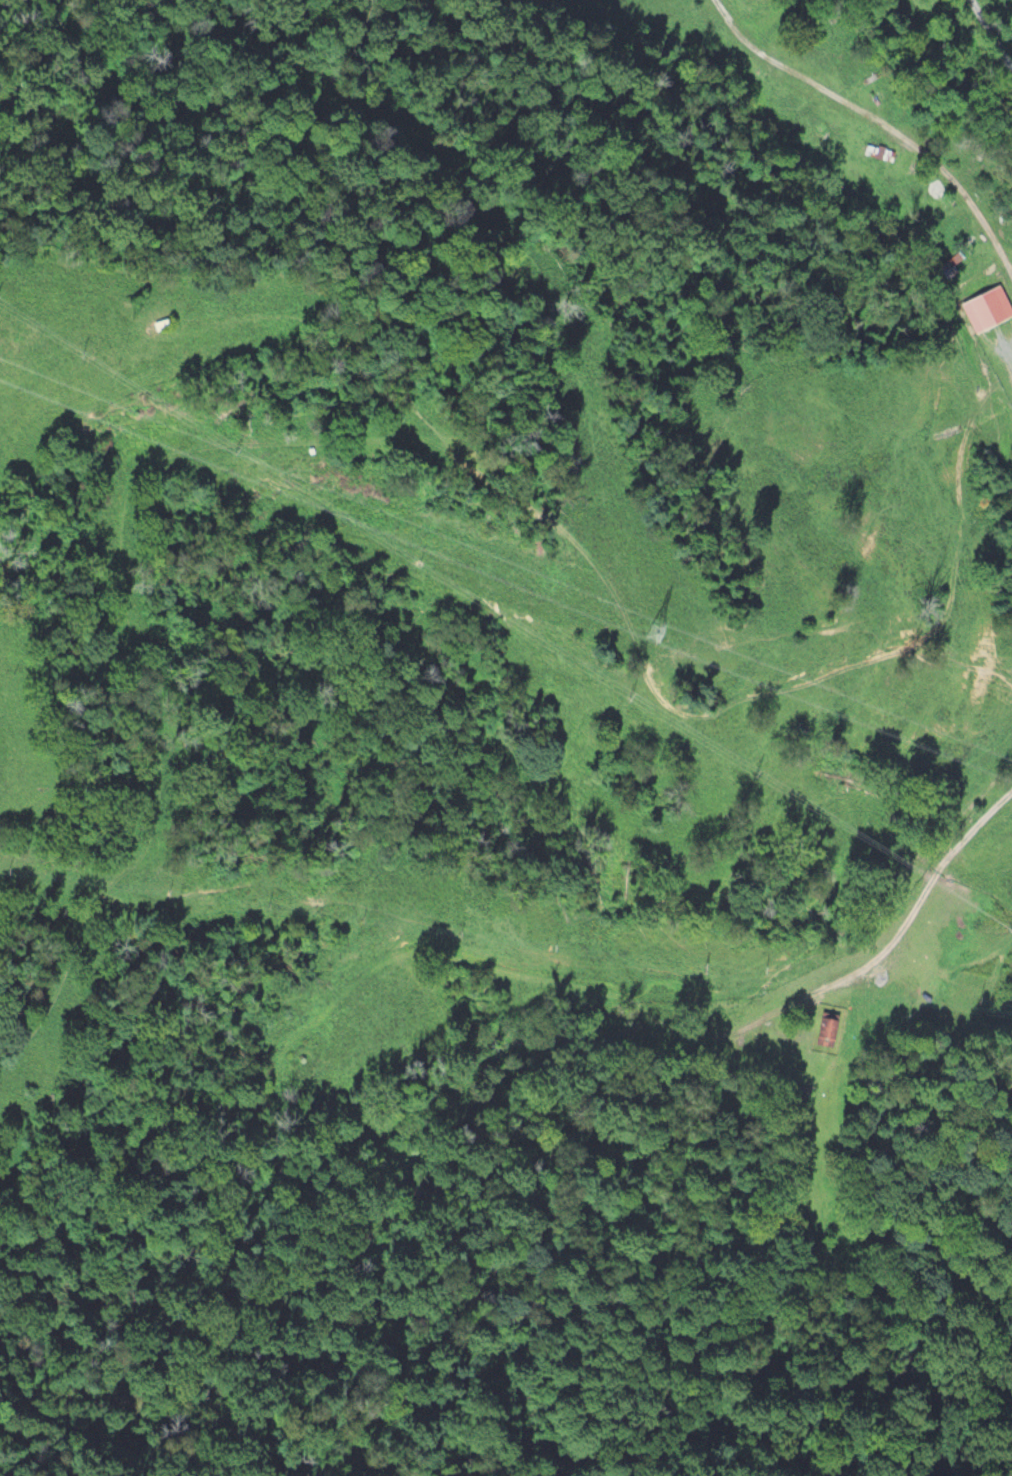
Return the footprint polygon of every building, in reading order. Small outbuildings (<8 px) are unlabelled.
[(973,331),(1011,313),(1011,311),(999,282),(959,301),(973,331)] [(152,321),(154,329),(171,324),(168,316),(152,321)] [(818,1044),(836,1044),(836,1011),(818,1011),(818,1044)]
